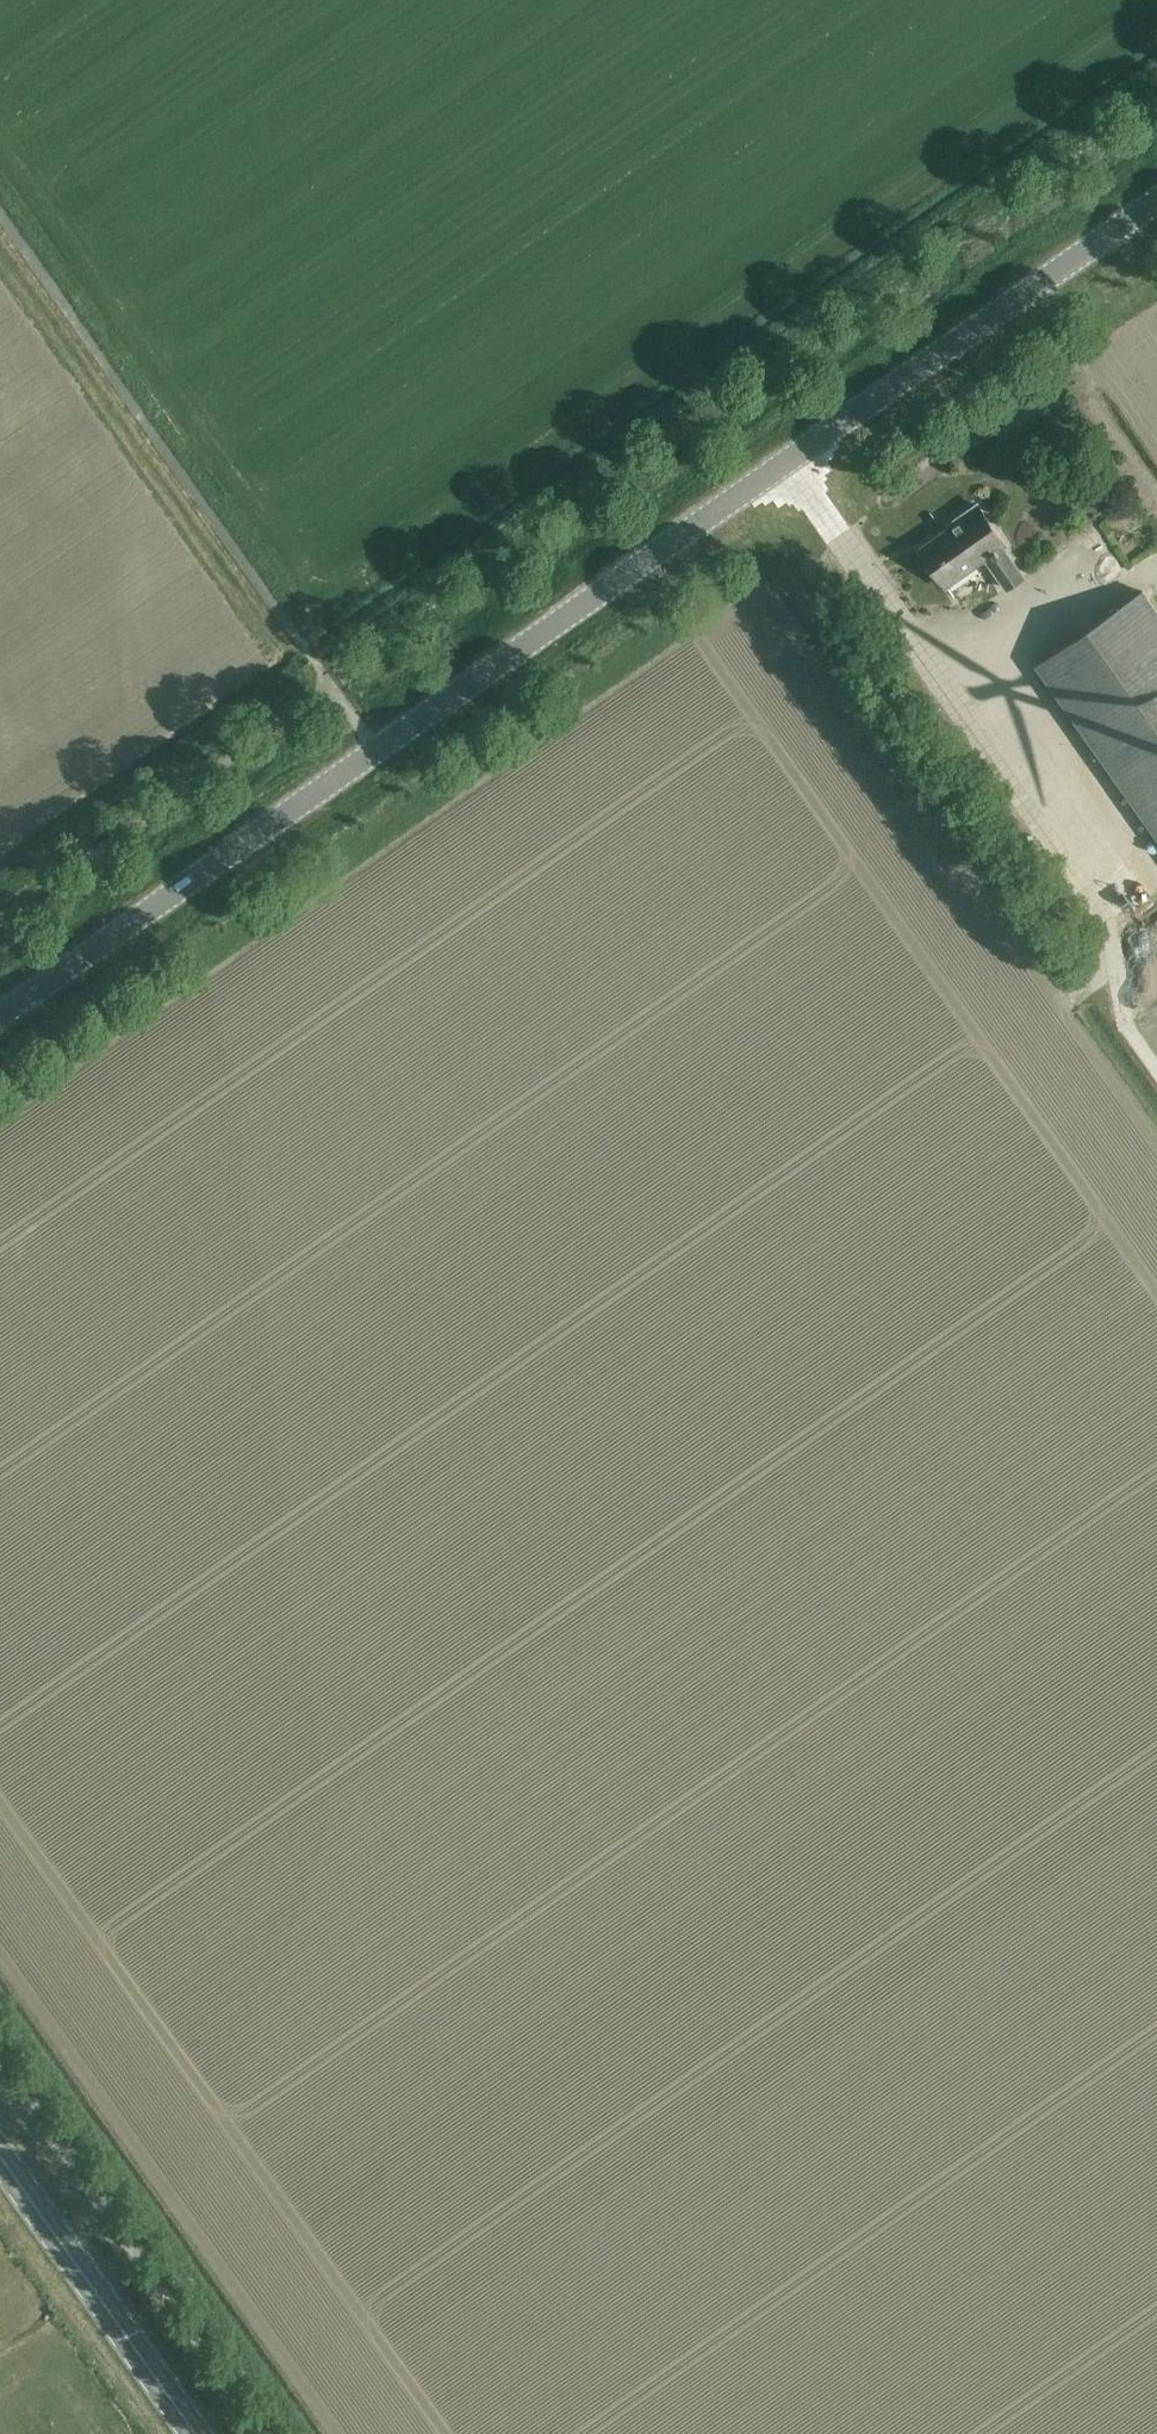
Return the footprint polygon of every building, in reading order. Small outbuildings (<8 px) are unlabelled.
[(947,586),(948,585),(986,558),(1006,587),(1024,575),(1003,546),(1006,544),(977,503),(960,515),(963,520),(954,527),(953,525),(920,548),(947,586)] [(1143,591),(1038,665),(1156,834),(1156,611),(1143,591)]
